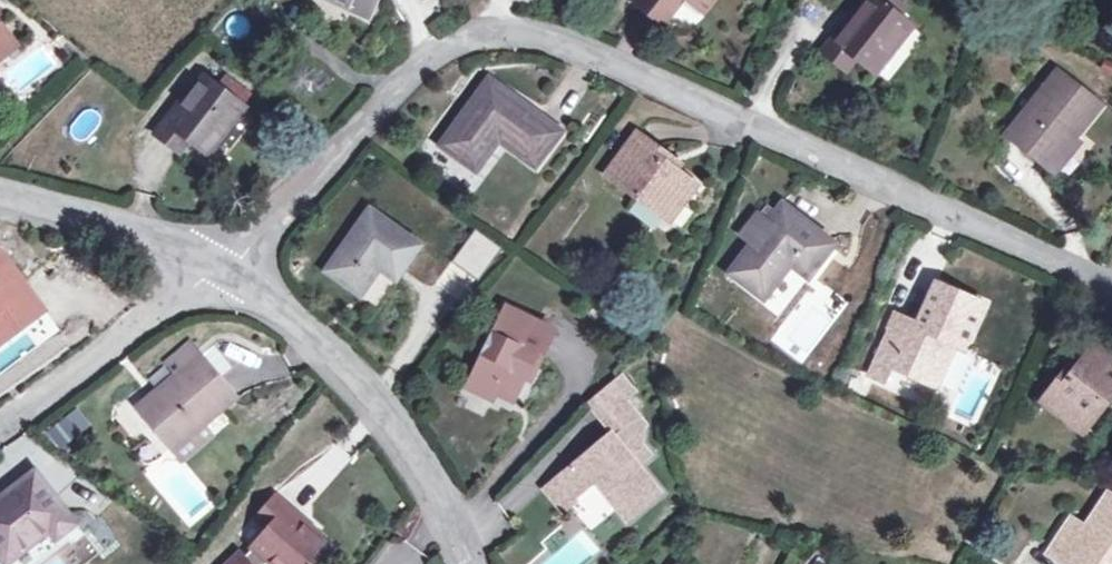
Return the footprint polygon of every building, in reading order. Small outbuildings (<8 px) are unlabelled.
[(377,0),(330,0),(369,18),(377,0)] [(636,4),(664,24),(682,0),(639,0),(636,4)] [(703,14),(714,0),(687,0),(703,14)] [(858,14),(846,30),(842,26),(822,51),(848,72),(856,61),(873,73),(911,26),(876,0),(869,0),(858,14)] [(854,11),(842,26),(846,30),(858,14),(854,11)] [(15,47),(0,28),(0,59),(15,47)] [(1050,170),(1073,141),(1101,106),(1059,73),(1008,136),(1050,170)] [(204,78),(192,95),(179,112),(174,109),(155,134),(182,154),(191,143),(208,154),(243,107),(204,78)] [(476,172),(494,148),(491,145),(496,138),(499,141),(537,169),(562,134),(488,81),(442,146),(476,172)] [(188,91),(174,109),(179,112),(192,95),(188,91)] [(667,166),(671,160),(637,135),(607,177),(663,218),(678,199),(684,203),(697,187),(677,173),(667,166)] [(1073,141),(1050,170),(1056,175),(1079,146),(1073,141)] [(681,166),(671,160),(667,166),(677,173),(681,166)] [(669,223),(684,203),(678,199),(663,218),(669,223)] [(796,259),(813,272),(835,244),(783,205),(771,222),(760,214),(743,236),(755,244),(731,275),(765,300),(791,265),(796,259)] [(361,296),(380,269),(396,281),(421,248),(370,212),(327,271),(361,296)] [(5,341),(45,311),(0,251),(0,334),(5,341)] [(796,259),(791,265),(808,278),(813,272),(796,259)] [(888,330),(867,376),(886,384),(893,368),(937,388),(954,348),(963,351),(982,306),(936,285),(916,327),(910,324),(910,322),(893,314),(886,328),(888,330)] [(529,367),(535,369),(554,332),(506,309),(469,390),(489,399),(492,393),(514,402),(524,378),(529,367)] [(1082,365),(1075,374),(1068,370),(1043,403),(1083,433),(1111,396),(1111,368),(1107,364),(1111,357),(1097,346),(1082,365)] [(140,409),(175,450),(204,425),(237,398),(201,357),(140,409)] [(1075,361),(1068,370),(1075,374),(1082,365),(1075,361)] [(529,367),(524,378),(530,380),(535,369),(529,367)] [(620,377),(595,398),(609,414),(634,394),(620,377)] [(587,405),(614,438),(623,431),(609,414),(595,398),(587,405)] [(78,406),(45,429),(59,448),(91,425),(78,406)] [(638,418),(623,431),(614,438),(589,460),(586,457),(546,490),(563,513),(597,485),(627,521),(661,494),(629,455),(641,445),(643,429),(646,427),(638,418)] [(204,425),(175,450),(181,456),(210,432),(204,425)] [(57,539),(75,524),(37,475),(0,503),(0,554),(7,563),(52,531),(57,539)] [(1109,495),(1091,522),(1095,524),(1090,531),(1086,529),(1072,520),(1051,551),(1071,563),(1111,563),(1111,497),(1109,495)] [(303,519),(278,498),(256,522),(268,533),(253,550),(242,563),(269,563),(318,563),(330,549),(315,536),(299,523),(303,519)] [(299,523),(315,536),(318,532),(303,519),(299,523)]
